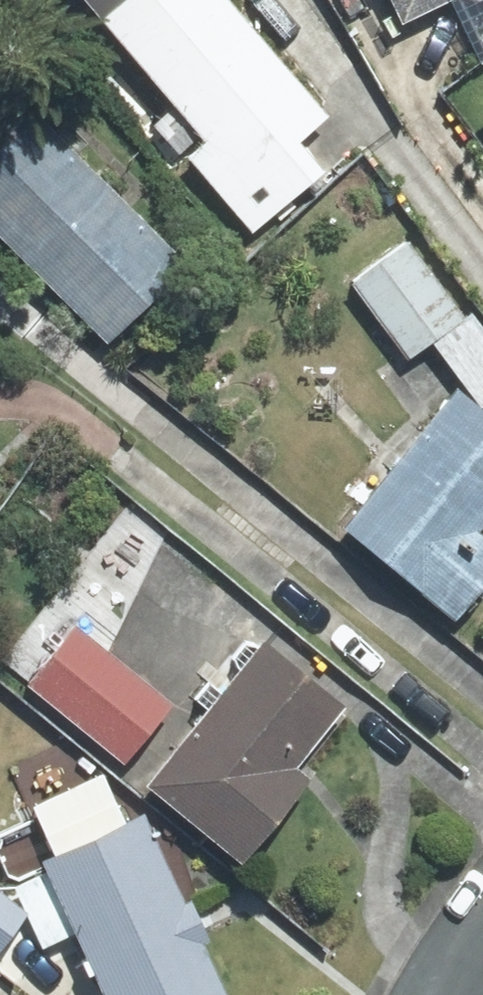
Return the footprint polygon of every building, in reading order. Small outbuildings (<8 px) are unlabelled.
[(228,0),(78,0),(259,222),(326,167),(302,138),(325,119),(228,0)] [(21,91),(0,111),(0,196),(115,316),(178,256),(21,91)] [(407,242),(357,280),(410,352),(461,314),(407,242)] [(445,345),(482,396),(482,326),(479,320),(445,345)] [(466,414),(363,535),(456,614),(482,582),(482,540),(480,537),(482,534),(482,428),(466,414)] [(350,707),(276,644),(163,777),(251,852),(315,776),(301,764),(350,707)] [(177,701),(115,649),(69,703),(131,755),(177,701)] [(63,856),(127,994),(217,994),(227,990),(148,817),(63,856)] [(0,896),(0,949),(2,950),(28,919),(0,896)]
